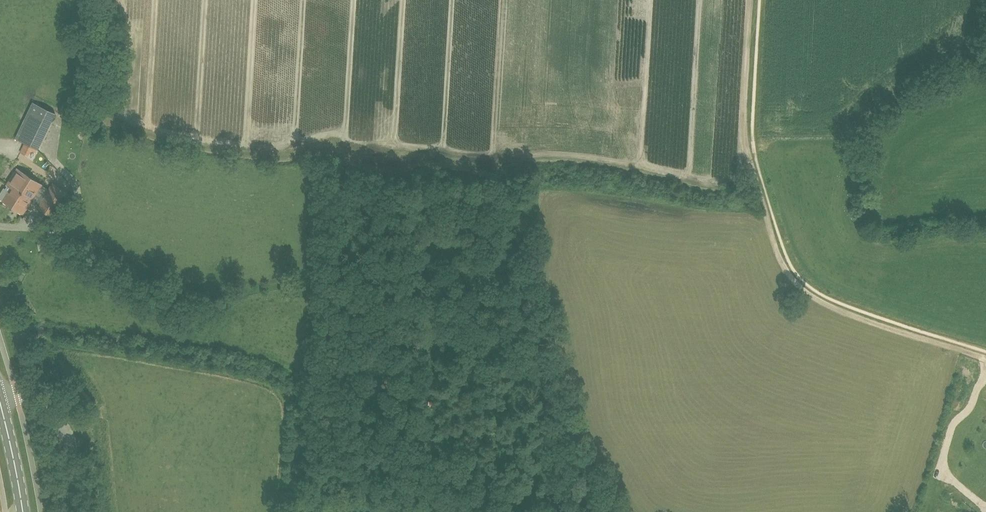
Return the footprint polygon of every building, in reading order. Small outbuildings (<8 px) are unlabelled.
[(30,150),(35,152),(37,148),(39,149),(56,113),(33,102),(16,138),(24,142),(19,152),(28,156),(30,150)] [(2,199),(2,200),(23,213),(35,195),(41,185),(42,184),(16,168),(6,184),(10,186),(8,190),(3,188),(0,193),(0,198),(2,199)] [(48,189),(41,185),(35,195),(42,199),(37,206),(53,217),(68,193),(52,183),(48,189)] [(428,432),(420,443),(434,453),(442,442),(428,432)]
